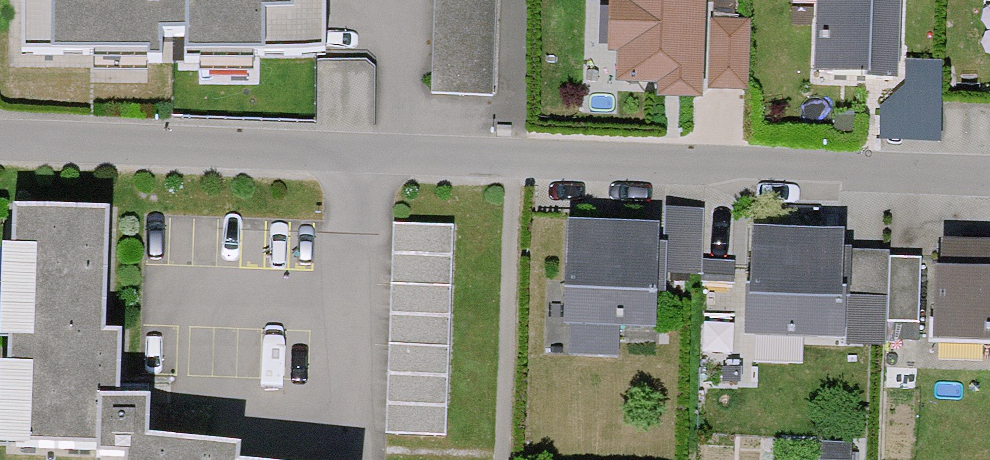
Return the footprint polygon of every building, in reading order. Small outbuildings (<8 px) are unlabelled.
[(319,0),(9,0),(8,57),(148,58),(148,32),(177,32),(177,57),(319,58),(319,0)] [(426,95),(484,97),(488,0),(429,0),(426,95)] [(698,0),(600,0),(598,57),(611,58),(610,85),(652,86),(652,100),(694,101),(698,0)] [(809,73),(859,74),(859,83),(892,83),(893,0),(810,0),(809,73)] [(740,27),(705,26),(703,90),(737,91),(740,27)] [(920,50),(921,130),(945,129),(944,50),(920,50)] [(105,399),(110,334),(89,333),(98,213),(4,206),(0,253),(0,451),(82,457),(86,398),(105,399)] [(695,273),(696,211),(660,211),(658,273),(695,273)] [(644,327),(650,226),(562,221),(555,319),(566,319),(564,352),(611,355),(613,325),(644,327)] [(437,435),(446,230),(387,228),(378,433),(437,435)] [(835,339),(836,237),(809,237),(809,230),(741,229),(740,338),(835,339)] [(933,240),(933,267),(926,267),(924,338),(989,340),(989,241),(933,240)] [(880,254),(843,254),(843,316),(880,317),(880,322),(904,322),(904,259),(880,259),(880,254)] [(111,459),(227,459),(228,448),(132,440),(135,401),(105,399),(86,398),(82,457),(111,459)]
